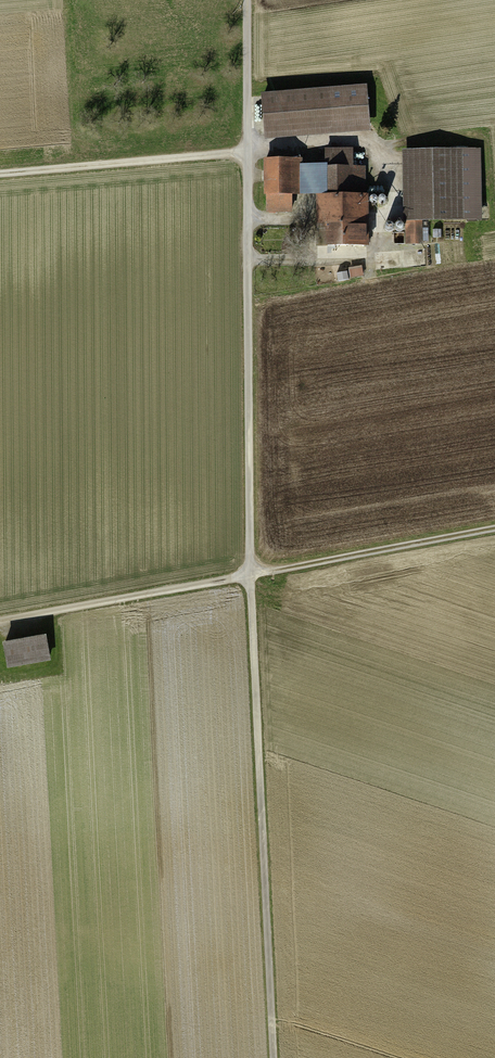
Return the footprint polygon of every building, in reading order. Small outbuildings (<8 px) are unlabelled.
[(365,87),(264,95),(267,138),(368,130),(365,87)] [(468,149),(409,150),(410,223),(469,223),(468,149)] [(301,160),(268,160),(268,211),(291,211),(291,194),(301,194),(301,160)] [(325,198),(326,240),(376,239),(375,197),(358,197),(357,168),(328,169),(329,198),(325,198)] [(9,639),(14,667),(56,659),(51,632),(9,639)]
